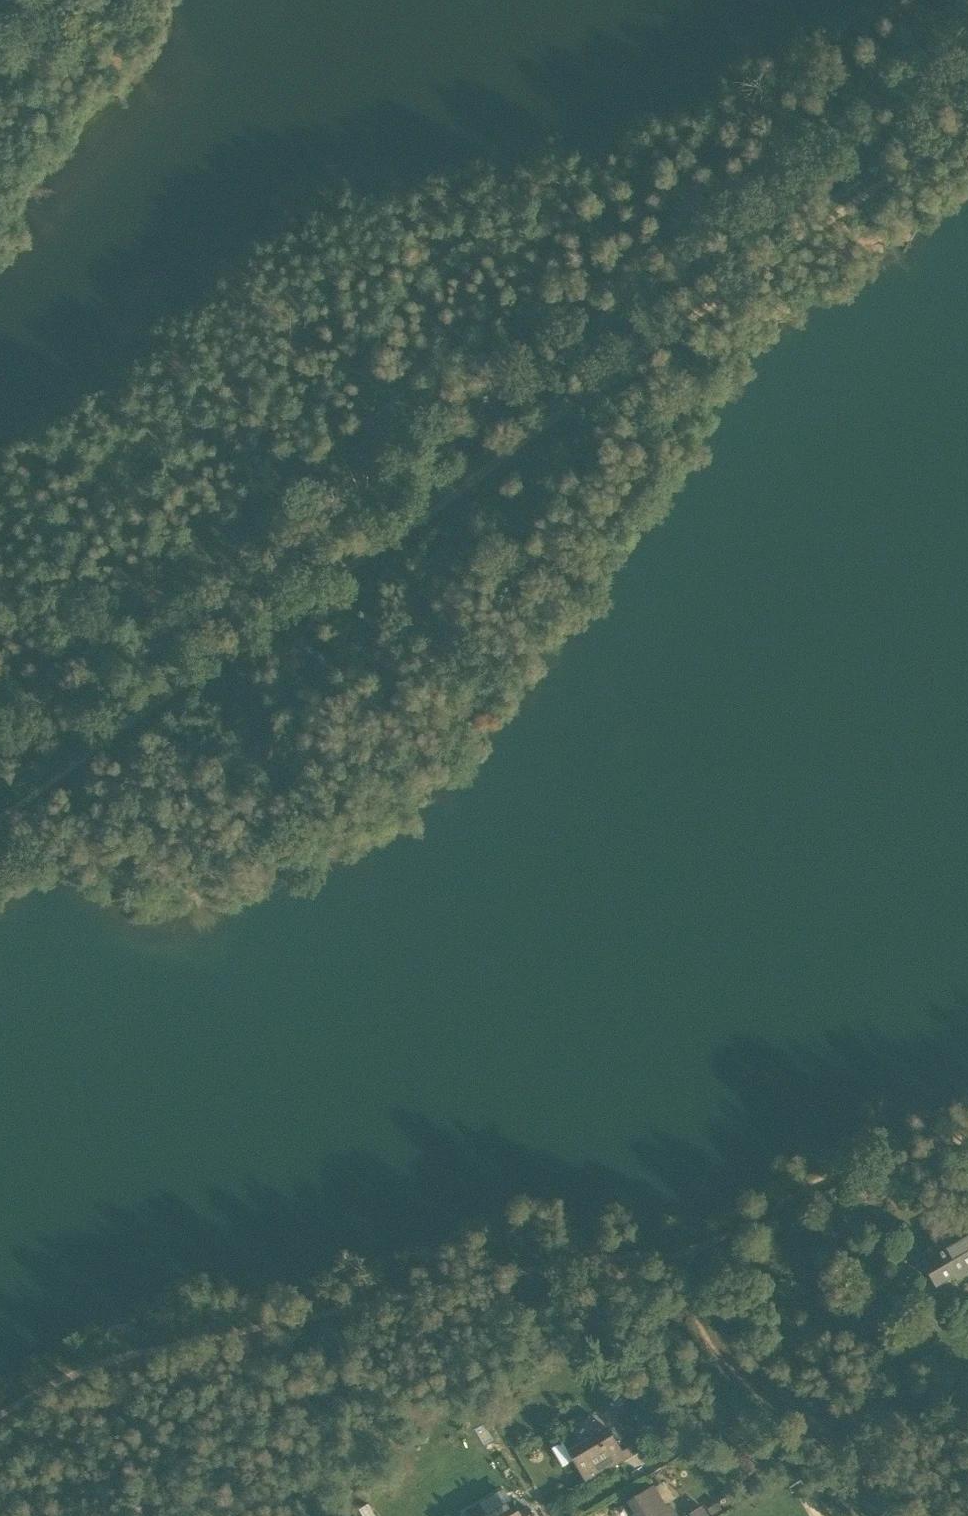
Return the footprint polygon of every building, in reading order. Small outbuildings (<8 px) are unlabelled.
[(953,1236),(956,1242),(967,1235),(967,1227),(953,1236)] [(939,1252),(956,1242),(953,1236),(950,1230),(933,1240),(937,1246),(929,1250),(932,1256),(923,1262),(936,1284),(954,1273),(944,1256),(942,1257),(939,1252)] [(957,1278),(967,1271),(967,1235),(956,1242),(939,1252),(942,1257),(944,1256),(954,1273),(957,1278)] [(886,1318),(880,1307),(870,1313),(872,1316),(858,1324),(865,1336),(884,1325),(881,1321),(886,1318)] [(619,1421),(636,1451),(648,1444),(632,1414),(619,1421)] [(573,1459),(585,1481),(598,1473),(594,1468),(609,1459),(612,1465),(636,1451),(629,1439),(617,1446),(607,1429),(568,1452),(573,1459)] [(573,1459),(568,1452),(562,1442),(551,1449),(561,1466),(573,1459)] [(738,1444),(724,1451),(739,1478),(752,1471),(738,1444)] [(797,1475),(786,1482),(792,1493),(804,1485),(797,1475)] [(651,1489),(662,1506),(675,1498),(664,1481),(651,1489)] [(637,1515),(674,1515),(672,1511),(667,1514),(662,1506),(651,1489),(651,1488),(628,1501),(637,1515)] [(500,1492),(480,1504),(486,1514),(506,1502),(500,1492)] [(486,1514),(480,1504),(465,1513),(467,1515),(532,1515),(528,1509),(519,1515),(510,1499),(506,1502),(486,1514)] [(358,1509),(363,1515),(376,1515),(368,1503),(358,1509)] [(690,1515),(709,1515),(702,1504),(689,1513),(690,1515)]
